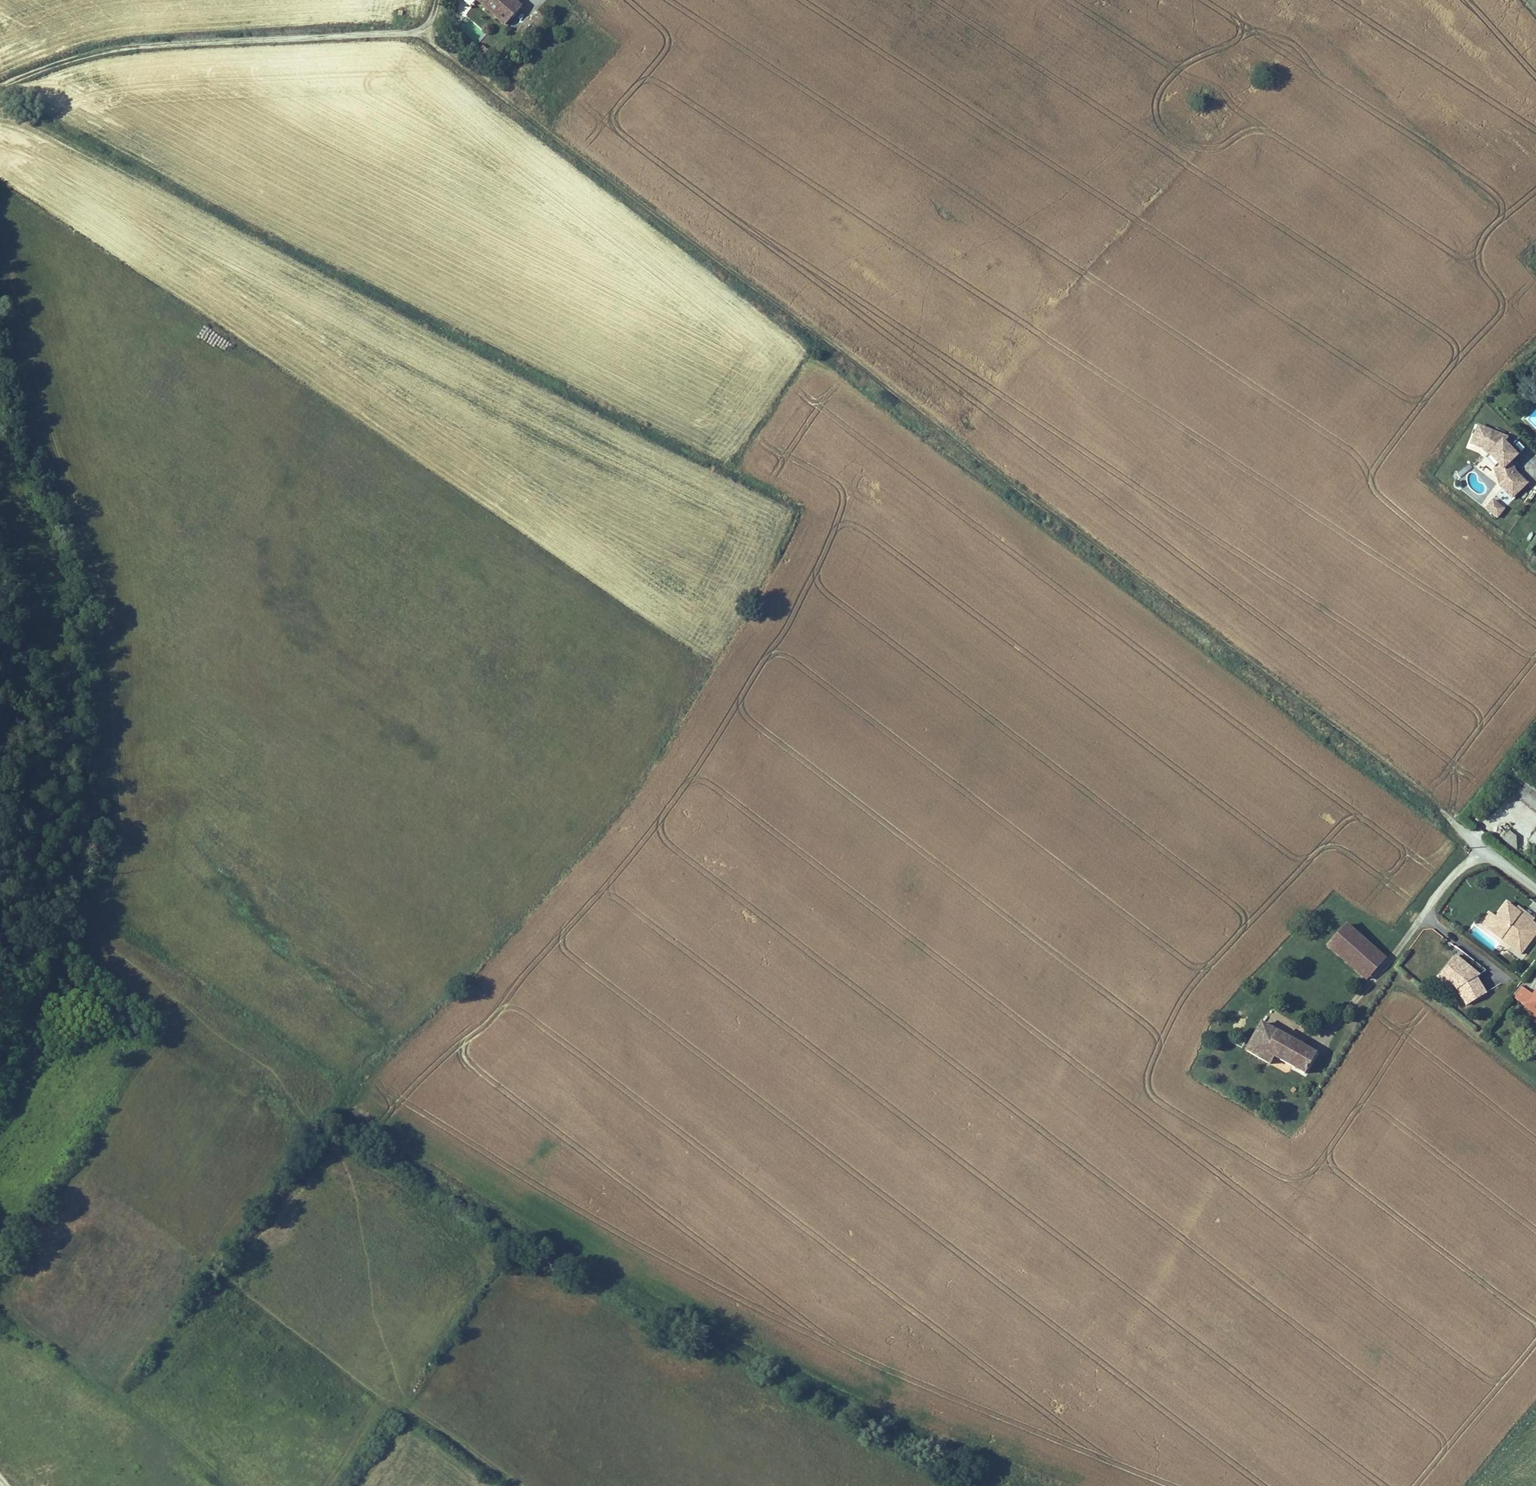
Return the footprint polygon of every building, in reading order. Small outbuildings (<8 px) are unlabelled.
[(512,0),(469,0),(497,24),(496,25),(504,32),(523,10),(512,0)] [(492,53),(483,45),(471,58),(480,66),(492,53)] [(1517,456),(1503,441),(1504,437),(1478,426),(1471,444),(1482,448),(1488,454),(1503,470),(1511,461),(1517,456)] [(1500,486),(1515,472),(1511,461),(1503,470),(1488,454),(1484,458),(1494,468),(1500,486)] [(1527,484),(1515,472),(1500,486),(1512,498),(1519,491),(1527,484)] [(1493,514),(1499,505),(1492,500),(1485,509),(1493,514)] [(1497,518),(1504,509),(1499,505),(1493,514),(1497,518)] [(1512,785),(1522,773),(1516,768),(1506,780),(1512,785)] [(1486,816),(1491,808),(1487,805),(1485,808),(1484,807),(1480,813),(1486,816)] [(1517,849),(1515,837),(1509,832),(1503,839),(1517,849)] [(1535,933),(1535,925),(1532,922),(1519,913),(1517,915),(1514,913),(1516,910),(1507,903),(1496,917),(1487,929),(1501,939),(1504,936),(1512,942),(1510,945),(1510,946),(1521,954),(1535,933)] [(1534,920),(1518,907),(1516,910),(1514,913),(1517,915),(1519,913),(1532,922),(1534,920)] [(1487,929),(1496,917),(1490,913),(1482,925),(1487,929)] [(1385,959),(1345,925),(1327,946),(1367,979),(1385,959)] [(1512,942),(1504,936),(1501,939),(1510,945),(1512,942)] [(1479,975),(1456,956),(1454,959),(1476,977),(1479,975)] [(1486,993),(1476,977),(1454,959),(1447,967),(1453,972),(1446,980),(1456,988),(1466,1005),(1486,993)] [(1446,980),(1453,972),(1447,967),(1440,975),(1446,980)] [(1533,995),(1521,986),(1512,997),(1524,1006),(1533,995)] [(1533,995),(1524,1006),(1535,1015),(1535,991),(1533,995)] [(1316,1054),(1261,1023),(1246,1050),(1270,1064),(1274,1056),(1305,1073),(1316,1054)]
